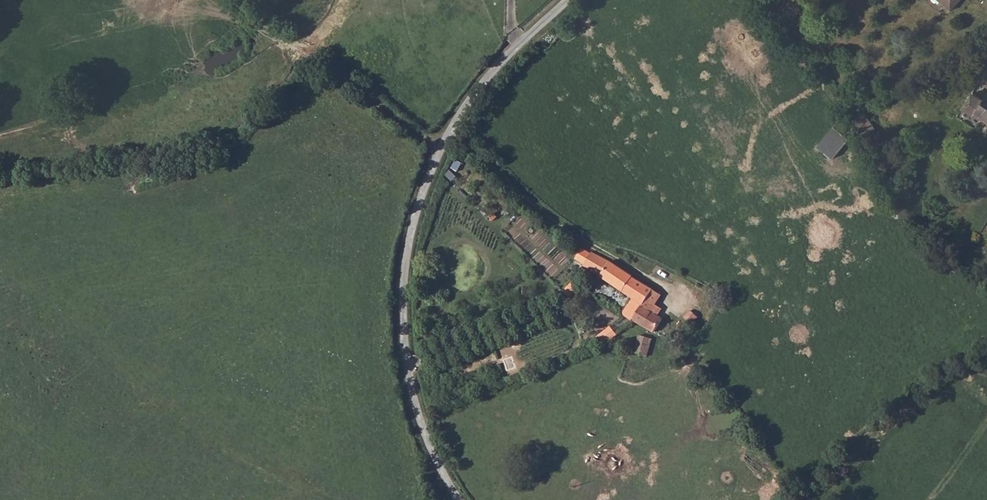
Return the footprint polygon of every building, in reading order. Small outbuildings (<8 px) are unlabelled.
[(958,114),(976,127),(983,118),(986,121),(986,96),(984,101),(973,93),(958,114)] [(867,112),(857,119),(869,136),(879,129),(869,114),(867,112)] [(835,158),(849,138),(832,126),(818,146),(835,158)] [(591,251),(582,265),(585,268),(622,293),(632,277),(609,260),(591,251)] [(632,277),(622,293),(631,299),(623,314),(631,323),(633,321),(650,289),(632,277)] [(573,280),(567,286),(572,291),(578,286),(575,283),(573,280)] [(650,289),(633,321),(652,333),(661,319),(649,311),(659,295),(650,289)] [(689,311),(683,318),(689,325),(696,319),(689,311)] [(599,335),(606,344),(618,333),(611,325),(599,335)] [(638,337),(634,353),(645,357),(651,341),(638,337)]
